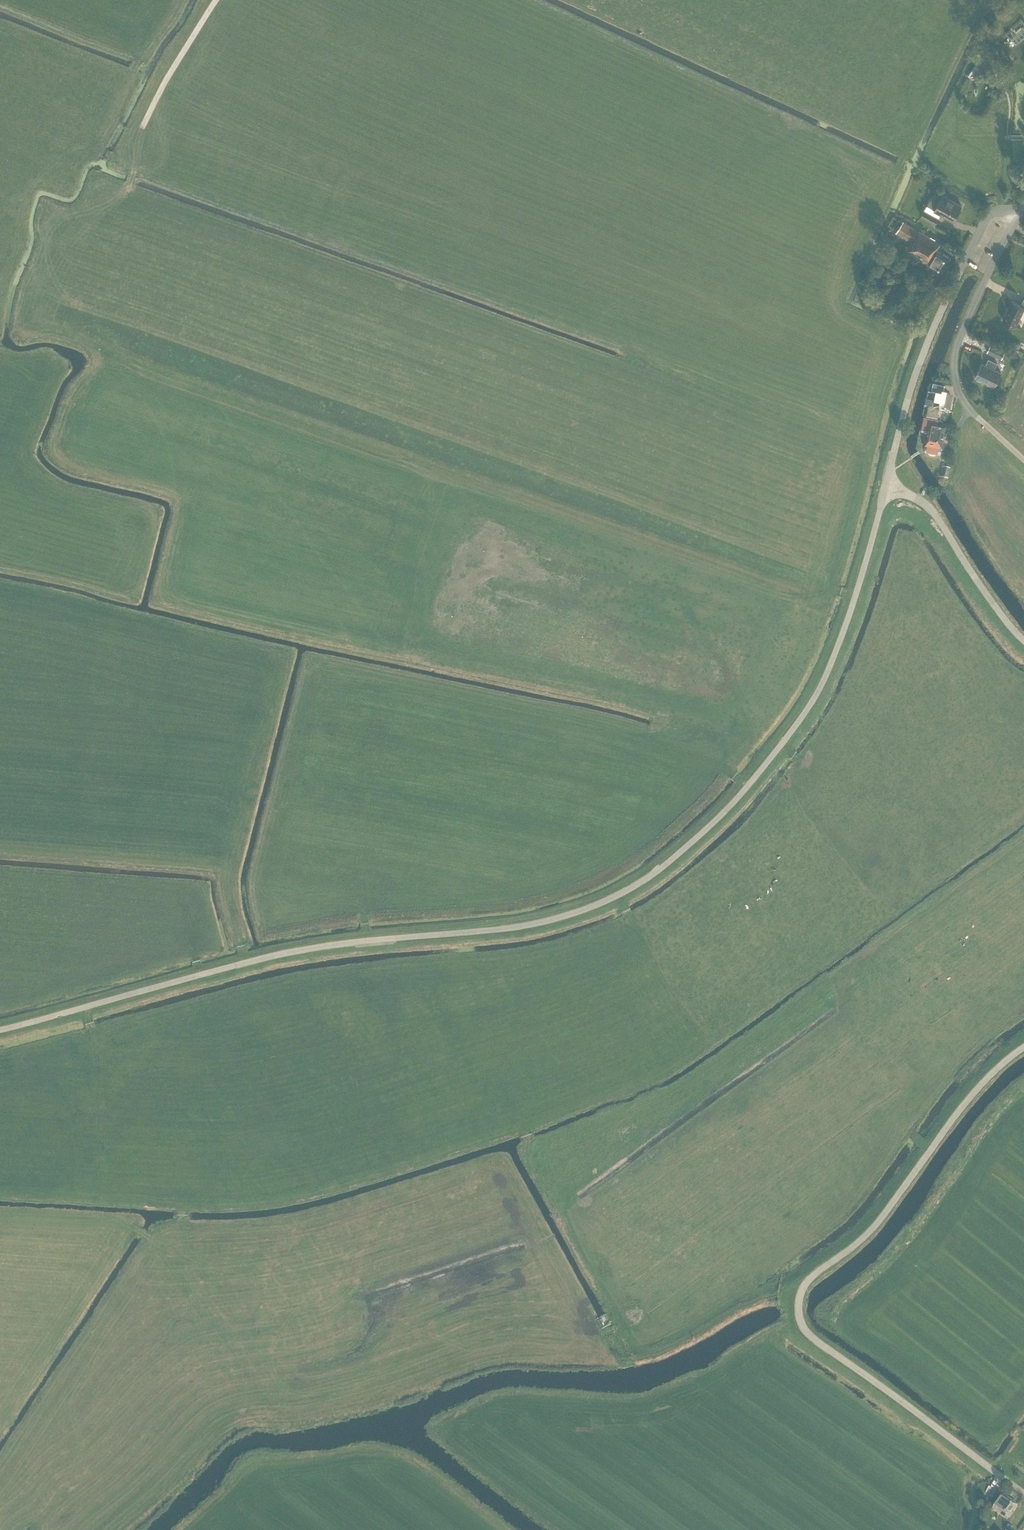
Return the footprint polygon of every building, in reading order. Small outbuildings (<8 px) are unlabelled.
[(981,54),(978,51),(977,50),(971,56),(985,70),(991,64),(981,54)] [(935,224),(941,214),(953,220),(962,205),(943,195),(935,209),(927,205),(921,216),(935,224)] [(906,251),(929,265),(929,264),(942,272),(951,258),(936,249),(940,243),(903,221),(896,232),(912,242),(906,251)] [(1023,309),(1023,298),(1021,305),(1012,301),(1003,320),(1016,326),(1023,309)] [(1002,359),(1005,351),(991,344),(987,352),(1002,359)] [(1015,358),(1019,350),(1013,347),(1010,355),(1015,358)] [(986,364),(982,362),(975,376),(994,385),(1001,372),(994,368),(997,362),(989,358),(986,364)] [(927,419),(937,421),(939,411),(950,413),(953,399),(943,397),(945,389),(933,386),(932,395),(937,396),(935,403),(933,403),(932,409),(929,408),(927,419)] [(938,452),(942,452),(946,431),(937,429),(939,423),(924,420),(922,433),(928,435),(926,448),(931,450),(930,455),(937,456),(938,452)] [(943,468),(941,478),(949,480),(951,470),(943,468)] [(1007,1521),(1018,1506),(1003,1495),(993,1510),(1007,1521)]
